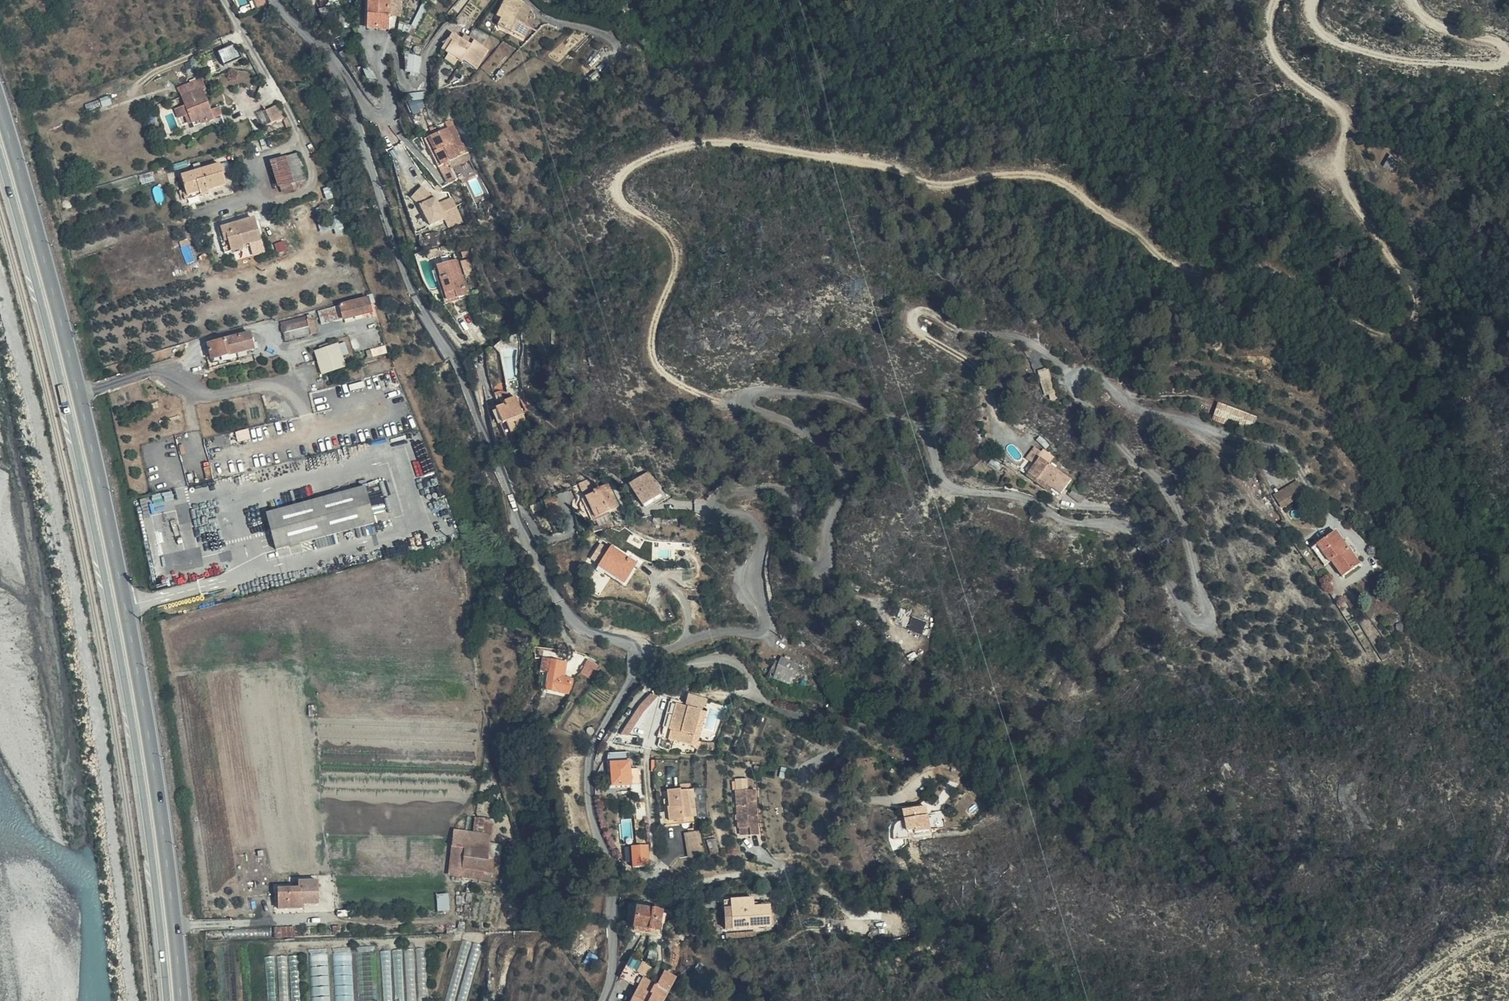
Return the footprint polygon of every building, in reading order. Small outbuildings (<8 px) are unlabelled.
[(316,10),(323,10),(323,2),(332,3),(332,0),(314,0),(314,5),(316,10)] [(392,1),(392,0),(365,0),(365,37),(380,38),(381,30),(391,31),(392,1)] [(515,2),(507,0),(506,0),(497,19),(494,25),(521,37),(526,25),(519,22),(526,7),(515,2)] [(494,17),(497,19),(506,0),(501,0),(494,17)] [(391,39),(400,40),(400,1),(392,1),(391,31),(391,39)] [(380,38),(391,39),(391,31),(381,30),(380,38)] [(467,30),(464,41),(462,45),(455,41),(446,37),(444,44),(448,46),(443,59),(459,66),(460,63),(477,71),(486,50),(478,46),(482,37),(467,30)] [(341,40),(351,50),(352,47),(358,39),(347,31),(342,38),(341,40)] [(436,56),(443,59),(448,46),(444,44),(442,43),(436,56)] [(235,45),(219,51),(225,65),(241,59),(235,45)] [(419,74),(422,57),(408,54),(405,72),(419,74)] [(587,77),(593,85),(601,79),(595,71),(587,77)] [(208,115),(205,108),(198,87),(202,86),(198,74),(174,82),(180,100),(183,109),(186,118),(193,115),(195,121),(208,115)] [(424,91),(407,95),(411,112),(428,109),(424,91)] [(89,100),(69,106),(72,116),(93,111),(89,100)] [(183,109),(180,100),(170,104),(173,113),(183,109)] [(272,102),(258,108),(262,121),(278,115),(272,102)] [(214,105),(205,108),(208,115),(216,112),(214,105)] [(262,121),(258,108),(251,111),(256,123),(262,121)] [(438,162),(449,156),(456,152),(449,140),(452,138),(444,123),(419,136),(435,164),(438,162)] [(307,175),(297,149),(284,155),(296,180),(307,175)] [(296,180),(284,155),(258,166),(270,192),(296,180)] [(442,171),(453,164),(449,156),(438,162),(442,172),(442,171)] [(187,182),(191,193),(205,189),(204,184),(221,178),(214,158),(177,171),(180,184),(187,182)] [(178,197),(191,193),(187,182),(180,184),(175,186),(178,197)] [(401,196),(404,207),(411,200),(417,195),(411,189),(401,196)] [(417,194),(423,202),(429,198),(422,189),(417,194)] [(411,200),(425,220),(433,215),(423,202),(417,194),(417,195),(411,200)] [(404,207),(417,225),(425,220),(411,200),(404,207)] [(252,215),(219,224),(226,251),(242,246),(242,242),(258,238),(252,215)] [(320,221),(321,231),(336,229),(337,233),(345,232),(343,218),(320,221)] [(226,251),(219,224),(206,228),(214,255),(226,251)] [(453,297),(464,294),(452,258),(434,266),(441,289),(450,287),(453,297)] [(461,260),(465,275),(473,273),(470,258),(461,260)] [(445,300),(453,297),(450,287),(441,289),(445,300)] [(343,310),(339,311),(342,321),(342,323),(373,315),(369,299),(342,306),(343,310)] [(342,321),(339,311),(338,306),(318,312),(321,326),(342,321)] [(280,322),(283,335),(309,328),(311,336),(319,334),(316,317),(311,318),(311,315),(280,322)] [(254,353),(250,334),(207,345),(211,363),(254,353)] [(332,343),(319,347),(320,351),(313,353),(322,377),(347,368),(343,358),(350,355),(345,343),(338,345),(338,344),(333,346),(332,343)] [(1045,398),(1056,396),(1051,368),(1040,370),(1045,398)] [(489,405),(501,429),(521,420),(509,392),(498,397),(500,400),(489,405)] [(1226,422),(1231,406),(1195,395),(1190,411),(1226,422)] [(1044,487),(1053,493),(1063,478),(1029,457),(1018,474),(1027,480),(1025,484),(1040,494),(1041,491),(1044,487)] [(174,462),(175,485),(183,485),(181,462),(174,462)] [(627,482),(640,504),(658,493),(645,471),(627,482)] [(595,485),(591,476),(570,486),(576,498),(583,494),(592,513),(616,504),(606,481),(595,485)] [(1274,493),(1281,507),(1304,496),(1298,482),(1274,493)] [(1062,492),(1073,498),(1078,490),(1067,484),(1062,492)] [(1051,497),(1053,493),(1044,487),(1041,491),(1051,497)] [(374,527),(364,488),(264,515),(275,554),(374,527)] [(552,497),(540,502),(544,512),(556,507),(552,497)] [(538,502),(527,507),(530,514),(541,510),(538,502)] [(660,516),(656,513),(653,514),(651,519),(653,521),(657,522),(660,520),(660,516)] [(689,526),(689,516),(680,517),(680,526),(689,526)] [(601,526),(611,522),(610,518),(589,525),(591,529),(601,526)] [(1315,530),(1320,533),(1321,532),(1313,522),(1309,526),(1315,530)] [(1335,542),(1325,536),(1320,533),(1315,530),(1309,526),(1306,528),(1317,536),(1318,537),(1329,543),(1331,544),(1335,542)] [(1303,547),(1318,537),(1317,536),(1306,528),(1295,536),(1303,547)] [(205,539),(207,553),(221,551),(219,536),(205,539)] [(1298,550),(1303,547),(1295,536),(1290,540),(1298,550)] [(1338,555),(1331,544),(1329,543),(1318,537),(1303,547),(1307,553),(1309,552),(1321,568),(1338,555)] [(622,578),(628,566),(629,557),(604,544),(594,563),(622,578)] [(1301,557),(1307,553),(1303,547),(1298,550),(1298,551),(1301,557)] [(914,615),(909,628),(923,634),(928,621),(914,615)] [(789,673),(797,651),(778,644),(770,666),(789,673)] [(541,683),(553,686),(556,681),(561,665),(562,655),(547,652),(541,683)] [(595,679),(602,663),(588,657),(581,673),(595,679)] [(679,701),(664,697),(654,736),(673,740),(674,731),(663,727),(668,702),(678,704),(679,701)] [(674,731),(673,740),(673,741),(686,744),(694,708),(678,704),(668,702),(663,727),(674,731)] [(631,721),(634,723),(638,714),(625,709),(613,738),(623,741),(631,721)] [(587,727),(585,727),(581,727),(579,731),(580,735),(585,737),(588,735),(589,731),(587,727)] [(626,776),(622,759),(605,761),(606,766),(611,791),(628,787),(633,786),(631,776),(626,776)] [(611,791),(606,766),(601,767),(607,796),(628,792),(628,787),(611,791)] [(633,768),(634,783),(641,783),(640,767),(633,768)] [(659,818),(680,816),(679,790),(658,791),(658,796),(659,818)] [(728,829),(729,829),(739,829),(739,835),(739,837),(748,837),(748,792),(728,792),(728,829)] [(681,822),(680,816),(659,818),(658,796),(653,796),(655,824),(681,822)] [(924,818),(924,810),(902,812),(903,819),(924,818)] [(900,834),(903,828),(903,825),(910,824),(910,826),(925,825),(924,818),(903,819),(902,812),(893,815),(889,822),(888,827),(900,834)] [(468,835),(449,835),(448,879),(467,880),(474,880),(474,873),(498,874),(500,845),(488,844),(489,824),(475,823),(473,835),(468,835)] [(688,829),(676,833),(683,857),(696,853),(688,829)] [(631,844),(633,866),(651,865),(650,843),(631,844)] [(318,906),(318,881),(293,882),(293,889),(277,890),(277,911),(302,911),(302,906),(318,906)] [(741,889),(711,892),(714,920),(760,916),(758,895),(742,896),(741,889)] [(438,893),(438,910),(451,910),(450,892),(438,893)] [(661,905),(659,896),(632,903),(637,921),(654,918),(653,913),(665,910),(664,904),(661,905)] [(292,937),(292,928),(273,929),(274,938),(292,937)] [(481,943),(462,938),(447,1000),(468,1000),(481,943)] [(427,963),(423,946),(408,949),(410,959),(417,957),(419,965),(427,963)] [(329,948),(311,949),(313,1000),(332,1000),(329,948)] [(358,950),(361,983),(377,982),(374,948),(358,950)] [(403,959),(402,949),(382,951),(383,961),(403,959)] [(632,949),(617,972),(636,984),(627,1000),(660,1000),(675,975),(664,970),(657,982),(643,975),(648,966),(639,960),(642,955),(632,949)] [(352,951),(335,952),(337,991),(349,990),(349,1000),(355,1000),(352,951)] [(299,954),(268,956),(270,994),(269,994),(270,1000),(302,1000),(299,954)]
